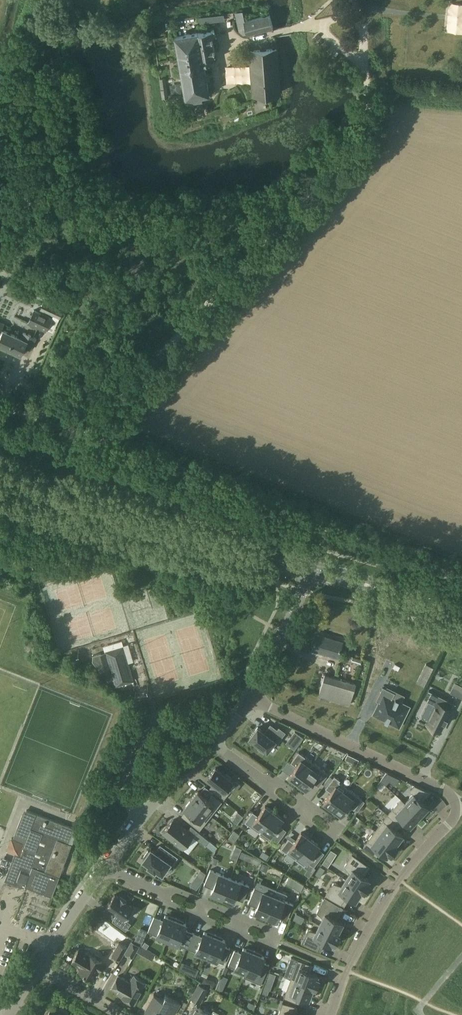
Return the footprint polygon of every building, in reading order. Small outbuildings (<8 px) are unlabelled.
[(453,3),(448,31),(461,33),(461,4),(453,3)] [(270,14),(244,21),(247,35),(273,28),(270,14)] [(198,32),(176,37),(187,101),(203,98),(202,94),(209,93),(204,63),(210,62),(209,56),(215,54),(212,35),(215,34),(214,30),(198,32)] [(278,47),(249,49),(252,95),(281,94),(278,47)] [(237,82),(237,65),(228,65),(228,82),(237,82)] [(166,77),(160,78),(159,78),(162,98),(169,97),(166,77)] [(60,318),(64,310),(44,301),(40,309),(60,318)] [(52,318),(34,310),(28,323),(47,331),(52,318)] [(2,329),(5,324),(0,322),(0,336),(1,337),(0,339),(0,345),(9,349),(9,350),(17,354),(17,353),(21,355),(25,347),(31,349),(36,338),(24,332),(22,338),(2,329)] [(316,633),(312,649),(339,657),(343,642),(325,637),(325,636),(316,633)] [(123,646),(107,651),(106,651),(106,652),(102,653),(101,653),(94,655),(93,661),(109,681),(110,680),(109,680),(114,678),(116,686),(134,680),(123,646)] [(325,673),(318,696),(350,705),(356,683),(325,673)] [(450,692),(456,694),(460,685),(455,682),(450,692)] [(394,694),(382,688),(375,701),(379,703),(373,715),(384,720),(385,719),(399,726),(408,708),(401,704),(398,709),(389,705),(394,694)] [(454,702),(431,691),(427,700),(436,705),(427,724),(441,730),(444,723),(446,724),(448,718),(447,718),(454,702)] [(266,733),(258,726),(249,737),(260,746),(258,748),(264,752),(266,750),(267,751),(275,741),(278,742),(286,732),(279,727),(278,729),(272,725),(266,733)] [(295,730),(289,738),(298,745),(303,737),(295,730)] [(304,755),(298,751),(291,762),(296,766),(304,755)] [(313,762),(304,755),(296,766),(289,775),(298,782),(313,762)] [(322,769),(313,762),(298,782),(307,789),(322,769)] [(225,775),(216,767),(207,778),(217,786),(213,791),(224,799),(231,790),(228,787),(233,781),(231,779),(232,777),(227,773),(225,775)] [(400,778),(388,772),(381,780),(386,785),(390,780),(394,785),(400,778)] [(340,780),(334,775),(325,788),(331,792),(339,781),(340,780)] [(348,788),(339,781),(331,792),(324,801),(333,808),(348,788)] [(414,793),(420,799),(427,791),(415,785),(410,790),(413,793),(414,793)] [(357,794),(348,788),(333,808),(342,815),(349,805),(357,794)] [(211,815),(218,806),(208,798),(198,791),(191,800),(211,815)] [(218,806),(222,801),(212,793),(208,798),(218,806)] [(414,793),(413,793),(405,802),(402,799),(401,799),(421,818),(427,811),(425,810),(428,807),(422,801),(420,799),(414,793)] [(362,798),(357,794),(349,805),(354,809),(362,798)] [(392,809),(402,818),(411,826),(414,822),(415,824),(421,818),(401,799),(392,809)] [(194,816),(204,824),(211,815),(191,800),(184,808),(194,816)] [(253,811),(245,822),(260,832),(274,812),(265,805),(258,815),(253,811)] [(23,887),(26,885),(52,896),(60,876),(59,876),(72,844),(69,843),(75,828),(27,809),(25,815),(22,814),(17,827),(20,828),(16,839),(12,837),(8,848),(15,851),(5,880),(23,887)] [(398,822),(402,818),(392,809),(388,814),(398,822)] [(232,818),(238,822),(243,814),(237,810),(232,818)] [(274,812),(260,832),(260,833),(263,829),(272,835),(283,819),(274,812)] [(388,814),(383,820),(394,828),(398,822),(388,814)] [(200,829),(204,824),(194,816),(189,821),(200,829)] [(180,825),(173,819),(163,832),(175,842),(174,844),(180,848),(181,847),(183,848),(193,835),(180,825)] [(403,835),(394,828),(383,820),(375,830),(397,846),(402,839),(400,838),(403,835)] [(378,848),(387,855),(389,853),(391,854),(397,846),(375,830),(368,840),(378,848)] [(209,839),(199,831),(195,837),(205,845),(209,839)] [(289,837),(281,848),(287,852),(290,848),(298,855),(295,859),(310,838),(301,832),(294,841),(289,837)] [(320,845),(310,838),(295,859),(305,866),(320,845)] [(374,854),(378,848),(368,840),(363,846),(374,854)] [(178,856),(164,847),(159,854),(151,848),(150,850),(148,849),(143,857),(144,858),(143,860),(149,864),(148,866),(155,871),(156,869),(162,874),(170,863),(172,864),(178,856)] [(337,853),(331,849),(322,862),(328,866),(337,853)] [(247,853),(244,859),(259,865),(262,859),(254,856),(247,853)] [(365,891),(370,883),(368,881),(370,879),(361,873),(367,864),(352,854),(344,866),(350,872),(346,879),(365,891)] [(260,869),(267,871),(269,865),(263,862),(260,869)] [(196,875),(203,880),(206,873),(200,869),(196,875)] [(221,899),(230,877),(210,869),(204,884),(213,888),(211,893),(215,894),(214,896),(220,898),(220,899),(221,899)] [(250,885),(230,877),(221,899),(222,899),(228,902),(229,900),(232,901),(234,897),(243,901),(250,885)] [(341,904),(347,894),(356,900),(358,898),(359,899),(364,891),(365,891),(346,879),(342,885),(334,883),(326,895),(341,904)] [(297,880),(293,887),(301,891),(304,884),(297,880)] [(265,917),(274,896),(254,887),(248,903),(257,906),(255,911),(259,913),(258,914),(264,917),(265,917)] [(126,930),(131,922),(125,918),(133,907),(126,902),(127,900),(120,896),(119,897),(115,894),(106,906),(117,913),(112,920),(126,930)] [(294,904),(274,896),(265,917),(266,918),(266,917),(272,920),(273,919),(276,920),(278,915),(287,919),(294,904)] [(344,926),(342,925),(343,922),(334,917),(340,905),(325,896),(317,912),(323,917),(319,924),(340,935),(340,934),(339,934),(344,926)] [(167,939),(177,917),(176,917),(169,914),(169,916),(165,915),(163,919),(154,916),(148,931),(167,939)] [(177,918),(177,917),(167,939),(187,947),(193,932),(184,928),(186,923),(183,922),(184,920),(177,918)] [(319,924),(316,931),(308,929),(301,942),(317,950),(322,940),(332,945),(333,942),(335,943),(340,935),(319,924)] [(134,939),(143,943),(148,930),(140,926),(134,939)] [(207,955),(216,934),(215,933),(215,934),(208,931),(208,932),(204,931),(202,936),(193,932),(187,947),(207,955)] [(216,934),(207,955),(224,963),(230,948),(223,945),(225,940),(222,938),(223,937),(216,934)] [(132,941),(125,952),(133,957),(140,945),(132,941)] [(119,942),(112,954),(121,959),(128,947),(119,942)] [(243,976),(244,976),(255,950),(254,950),(248,947),(247,949),(243,947),(241,952),(235,949),(228,964),(245,972),(243,976)] [(72,962),(82,967),(79,971),(92,979),(98,969),(100,970),(104,964),(102,963),(102,961),(89,954),(79,949),(72,962)] [(255,950),(244,976),(261,983),(269,964),(262,961),(264,956),(261,955),(262,953),(255,951),(255,950)] [(290,956),(285,975),(290,976),(296,957),(290,956)] [(291,978),(316,988),(319,978),(317,977),(318,975),(308,970),(310,964),(298,959),(291,978)] [(185,971),(196,976),(199,968),(182,961),(180,968),(185,970),(185,971)] [(146,982),(134,975),(130,982),(118,975),(111,987),(123,994),(122,996),(134,1003),(135,1001),(137,1001),(138,997),(138,996),(146,982)] [(268,977),(264,989),(270,991),(274,979),(268,977)] [(291,978),(284,997),(296,1002),(298,995),(309,999),(311,995),(312,995),(315,988),(316,988),(291,978)] [(199,984),(191,997),(200,1002),(208,989),(199,984)] [(145,1009),(155,1014),(157,1011),(159,1013),(159,1014),(161,1014),(165,1014),(167,1011),(174,1014),(181,1003),(169,996),(166,995),(163,999),(154,993),(145,1009)] [(247,1007),(253,1010),(256,1004),(249,1001),(247,1007)] [(278,1014),(302,1014),(293,1013),(295,1005),(282,1002),(278,1014)] [(190,1014),(211,1014),(209,1013),(209,1011),(204,1009),(202,1009),(195,1005),(190,1014)] [(69,1013),(67,1011),(66,1009),(64,1009),(62,1008),(60,1008),(59,1010),(52,1006),(51,1008),(49,1007),(48,1009),(46,1010),(45,1012),(45,1014),(67,1014),(69,1013)]
